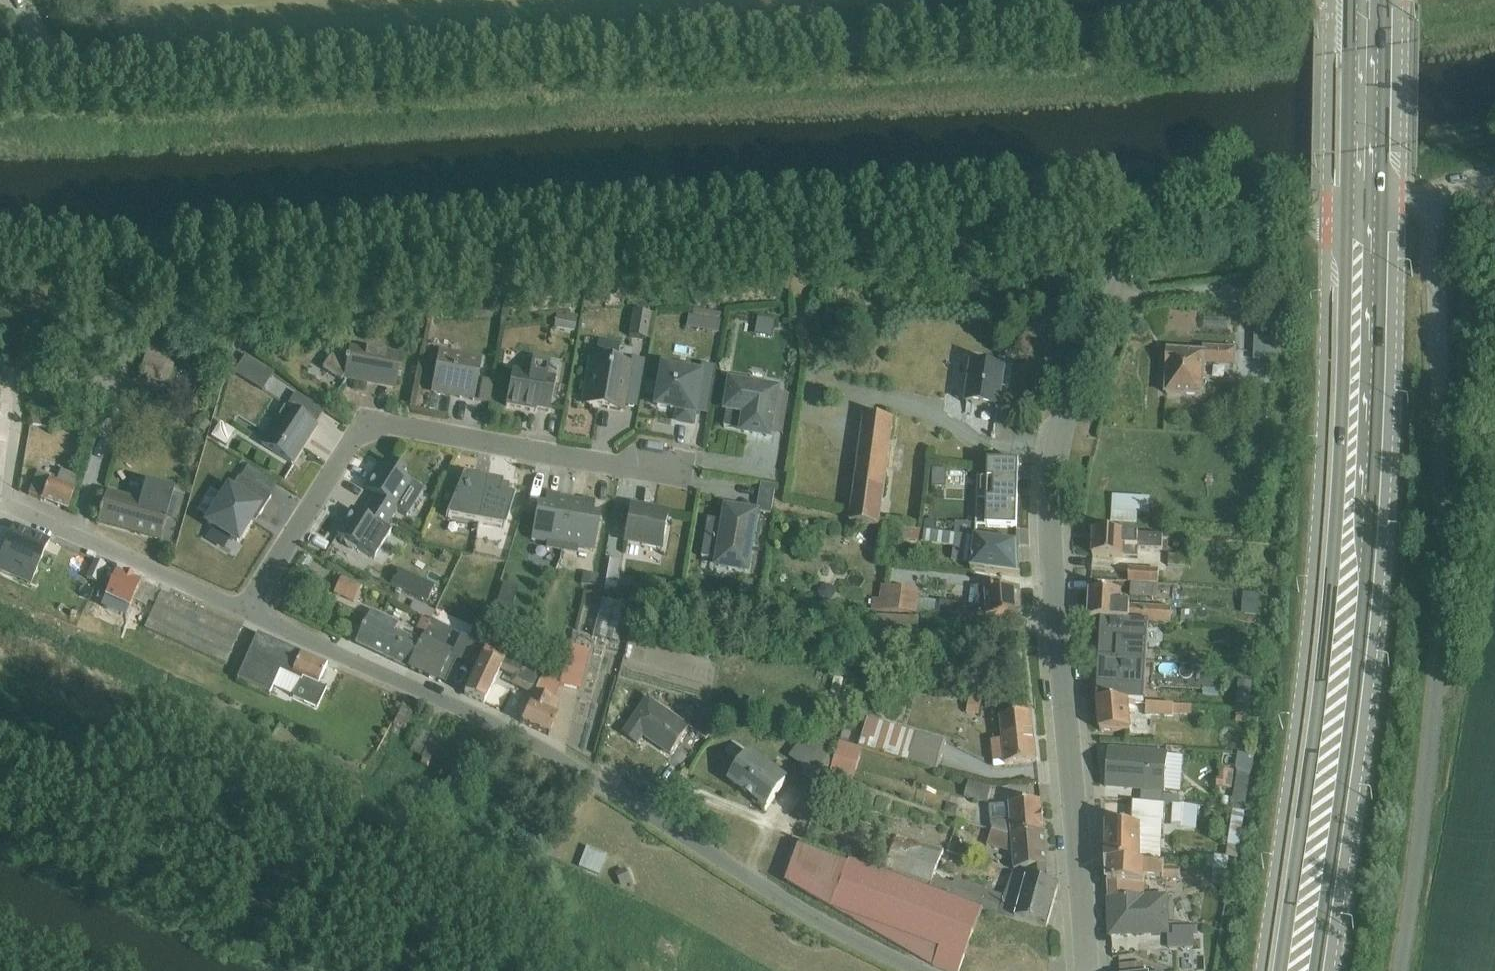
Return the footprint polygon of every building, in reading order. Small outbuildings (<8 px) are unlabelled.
[(1255,316),(1253,360),(1281,362),(1283,309),(1268,309),(1268,317),(1255,316)] [(631,311),(627,337),(649,340),(653,315),(631,311)] [(556,315),(553,330),(574,334),(576,318),(556,315)] [(690,315),(688,327),(720,333),(722,321),(690,315)] [(149,340),(139,376),(168,384),(176,358),(169,356),(171,347),(149,340)] [(333,352),(322,369),(341,381),(345,375),(396,386),(403,354),(366,347),(366,351),(349,348),(348,356),(333,352)] [(1165,352),(1164,366),(1168,366),(1166,393),(1202,396),(1204,363),(1235,365),(1236,349),(1203,347),(1203,353),(1169,351),(1169,352),(1165,352)] [(474,401),(478,380),(482,357),(439,350),(431,391),(451,395),(451,394),(460,395),(459,398),(474,401)] [(245,355),(234,374),(262,391),(274,373),(245,355)] [(623,407),(631,363),(591,356),(583,405),(622,411),(623,407)] [(512,370),(505,407),(536,413),(536,410),(549,413),(555,378),(547,377),(550,361),(532,358),(529,373),(512,370)] [(631,363),(623,407),(636,409),(644,361),(631,359),(631,363)] [(971,364),(965,403),(999,408),(1004,369),(971,364)] [(663,365),(655,407),(679,411),(677,421),(693,424),(702,371),(663,365)] [(478,380),(474,401),(489,404),(493,383),(478,380)] [(771,432),(778,393),(779,388),(730,380),(724,414),(727,414),(725,428),(745,431),(744,433),(747,433),(749,431),(749,430),(753,431),(753,433),(767,436),(770,437),(771,432)] [(286,406),(315,425),(323,411),(294,393),(286,406)] [(778,393),(771,432),(783,435),(790,395),(778,393)] [(315,425),(286,406),(283,404),(258,443),(291,464),(302,447),(306,438),(308,439),(317,426),(315,425)] [(31,414),(29,425),(51,429),(52,417),(31,414)] [(864,415),(850,522),(880,526),(894,419),(864,415)] [(220,422),(210,437),(225,447),(235,432),(220,422)] [(1015,465),(1019,465),(1019,462),(989,462),(988,479),(978,478),(978,499),(988,500),(987,527),(1017,528),(1018,494),(1014,494),(1015,465)] [(369,504),(392,519),(397,511),(406,516),(423,490),(403,477),(406,473),(390,463),(385,470),(380,467),(366,490),(374,495),(369,504)] [(240,480),(269,497),(277,484),(247,467),(240,480)] [(49,503),(57,479),(37,471),(28,495),(49,503)] [(57,479),(77,486),(80,478),(60,471),(57,479)] [(462,476),(446,517),(505,528),(514,497),(506,495),(508,485),(462,476)] [(269,497),(240,480),(238,478),(232,487),(230,486),(207,522),(237,542),(255,513),(260,516),(271,498),(269,497)] [(57,479),(49,503),(67,511),(77,486),(57,479)] [(165,520),(171,500),(174,491),(144,484),(140,501),(105,491),(98,515),(100,515),(98,522),(160,539),(165,520)] [(762,484),(758,511),(772,513),(776,486),(762,484)] [(533,528),(531,541),(547,544),(546,549),(561,552),(570,501),(559,499),(559,494),(547,492),(544,506),(537,505),(533,528)] [(1113,495),(1111,521),(1137,523),(1138,513),(1150,514),(1151,497),(1113,495)] [(570,501),(561,552),(577,554),(578,549),(594,552),(600,516),(592,515),(595,500),(582,498),(581,502),(570,501)] [(171,500),(165,520),(175,523),(182,503),(171,500)] [(392,519),(369,504),(361,516),(353,510),(337,536),(374,559),(390,533),(385,530),(392,519)] [(630,506),(624,543),(663,550),(670,513),(630,506)] [(709,520),(702,558),(716,560),(715,569),(746,574),(756,516),(738,513),(737,519),(728,517),(727,523),(709,520)] [(956,536),(976,538),(978,526),(957,523),(956,536)] [(32,533),(14,525),(12,530),(3,526),(0,532),(0,564),(40,582),(38,587),(47,591),(49,586),(57,589),(54,596),(90,612),(92,608),(94,604),(99,594),(78,584),(77,586),(58,577),(61,570),(36,559),(20,553),(21,550),(24,552),(32,533)] [(531,541),(533,528),(523,526),(519,544),(530,547),(531,541)] [(976,538),(956,536),(902,529),(901,541),(924,544),(924,542),(956,546),(954,561),(972,564),(971,570),(1019,576),(1017,544),(976,538)] [(1094,532),(1093,555),(1136,558),(1137,547),(1162,549),(1163,536),(1094,532)] [(20,553),(36,559),(38,554),(39,554),(46,539),(32,533),(24,552),(21,550),(20,553)] [(1169,554),(1168,565),(1190,567),(1191,556),(1169,554)] [(1131,582),(1158,584),(1159,569),(1129,567),(1128,582),(1131,582)] [(398,569),(390,585),(427,601),(434,585),(398,569)] [(99,594),(94,604),(121,616),(125,607),(129,609),(133,601),(141,582),(116,571),(105,597),(99,594)] [(341,577),(333,594),(353,603),(360,587),(341,577)] [(141,582),(133,601),(146,607),(148,601),(155,604),(150,616),(145,613),(139,625),(226,664),(242,628),(141,582)] [(1158,584),(1131,582),(1130,596),(1157,598),(1158,584)] [(823,585),(819,593),(823,601),(831,602),(836,594),(832,586),(823,585)] [(873,598),(872,609),(986,616),(1021,614),(1021,613),(1020,589),(986,591),(986,588),(972,587),(969,605),(919,599),(920,590),(882,585),(880,599),(873,598)] [(1089,620),(1149,623),(1171,624),(1172,609),(1121,605),(1122,593),(1091,592),(1089,620)] [(603,599),(593,635),(618,642),(628,606),(603,599)] [(409,610),(431,620),(434,612),(413,602),(409,610)] [(94,604),(92,608),(119,620),(121,616),(94,604)] [(407,668),(420,642),(396,631),(399,623),(371,610),(355,643),(407,668)] [(1181,610),(1180,625),(1193,625),(1194,610),(1181,610)] [(876,615),(875,640),(917,643),(919,618),(876,615)] [(424,633),(430,622),(421,618),(416,629),(424,633)] [(420,642),(407,668),(437,682),(439,680),(445,683),(457,659),(450,656),(451,653),(451,652),(442,649),(431,643),(436,635),(446,640),(452,630),(431,620),(430,622),(424,633),(420,642)] [(1149,623),(1089,620),(1092,646),(1100,647),(1099,660),(1146,663),(1149,623)] [(300,681),(294,696),(293,697),(317,708),(326,689),(318,685),(327,665),(257,634),(237,680),(269,694),(273,687),(279,672),(300,681)] [(450,656),(457,659),(476,669),(487,646),(460,634),(451,652),(451,653),(450,656)] [(431,643),(442,649),(446,640),(436,635),(431,643)] [(487,646),(476,669),(464,695),(484,704),(500,669),(516,676),(513,683),(534,693),(544,671),(487,646)] [(544,671),(534,693),(521,723),(548,736),(557,716),(552,714),(558,703),(553,700),(560,685),(581,690),(590,652),(569,646),(561,679),(544,671)] [(1146,663),(1099,660),(1097,701),(1136,703),(1144,703),(1146,663)] [(279,672),(273,687),(294,696),(300,681),(279,672)] [(648,697),(623,734),(638,744),(644,735),(670,754),(690,726),(648,697)] [(406,700),(394,725),(405,731),(417,705),(406,700)] [(969,700),(967,713),(979,715),(981,702),(969,700)] [(1136,703),(1097,701),(1100,730),(1132,732),(1130,708),(1136,708),(1136,703)] [(1146,703),(1146,714),(1173,716),(1173,714),(1180,714),(1180,716),(1191,716),(1192,706),(1146,703)] [(707,711),(693,730),(707,740),(721,721),(720,720),(723,716),(713,708),(710,713),(707,711)] [(1237,708),(1236,721),(1257,723),(1259,709),(1237,708)] [(1002,739),(991,741),(994,762),(1005,761),(1005,765),(1037,761),(1032,713),(1000,717),(1002,739)] [(868,718),(859,746),(939,769),(947,742),(868,718)] [(420,730),(410,752),(421,757),(420,759),(422,760),(420,764),(426,767),(440,739),(432,735),(432,736),(420,730)] [(804,738),(790,758),(825,781),(833,755),(831,755),(837,746),(824,737),(817,746),(804,738)] [(840,741),(830,774),(853,781),(864,748),(840,741)] [(1173,805),(1179,806),(1179,798),(1162,796),(1162,791),(1165,791),(1168,755),(1109,750),(1106,786),(1142,789),(1142,803),(1165,805),(1173,805)] [(751,752),(731,781),(755,798),(753,801),(765,810),(788,779),(751,752)] [(1237,768),(1232,806),(1245,809),(1253,754),(1238,752),(1236,768),(1237,768)] [(1212,778),(1211,787),(1223,788),(1223,787),(1232,788),(1234,769),(1220,767),(1219,779),(1212,778)] [(972,782),(968,797),(991,804),(991,787),(972,782)] [(1011,835),(1044,833),(1042,801),(990,805),(991,822),(992,829),(1011,835)] [(1165,805),(1142,803),(1134,803),(1133,825),(1107,825),(1106,862),(1161,865),(1165,805)] [(1179,806),(1173,805),(1171,827),(1197,829),(1198,807),(1179,806)] [(1215,856),(1214,868),(1227,869),(1228,857),(1238,858),(1245,811),(1233,810),(1227,856),(1215,854),(1215,856)] [(505,814),(500,822),(513,829),(517,822),(505,814)] [(1014,870),(1047,868),(1044,833),(1011,835),(992,829),(988,845),(1013,854),(1014,870)] [(885,872),(983,908),(1047,928),(1059,887),(1048,884),(1047,868),(1014,870),(1005,896),(936,871),(944,850),(890,834),(887,847),(893,848),(885,872)] [(885,872),(801,841),(789,883),(934,966),(948,970),(960,970),(983,908),(885,872)] [(586,846),(578,867),(598,875),(607,854),(586,846)] [(619,854),(607,859),(620,887),(631,882),(619,854)] [(1214,868),(1215,856),(1203,855),(1202,867),(1214,868)] [(1161,865),(1106,862),(1108,898),(1145,896),(1145,878),(1180,880),(1181,868),(1161,865)] [(1145,896),(1108,898),(1110,935),(1130,935),(1130,933),(1168,932),(1167,896),(1145,896)] [(1172,934),(1167,934),(1168,947),(1194,947),(1194,934),(1197,934),(1197,925),(1172,926),(1172,934)] [(1120,966),(1120,970),(1144,970),(1143,963),(1120,966)]
